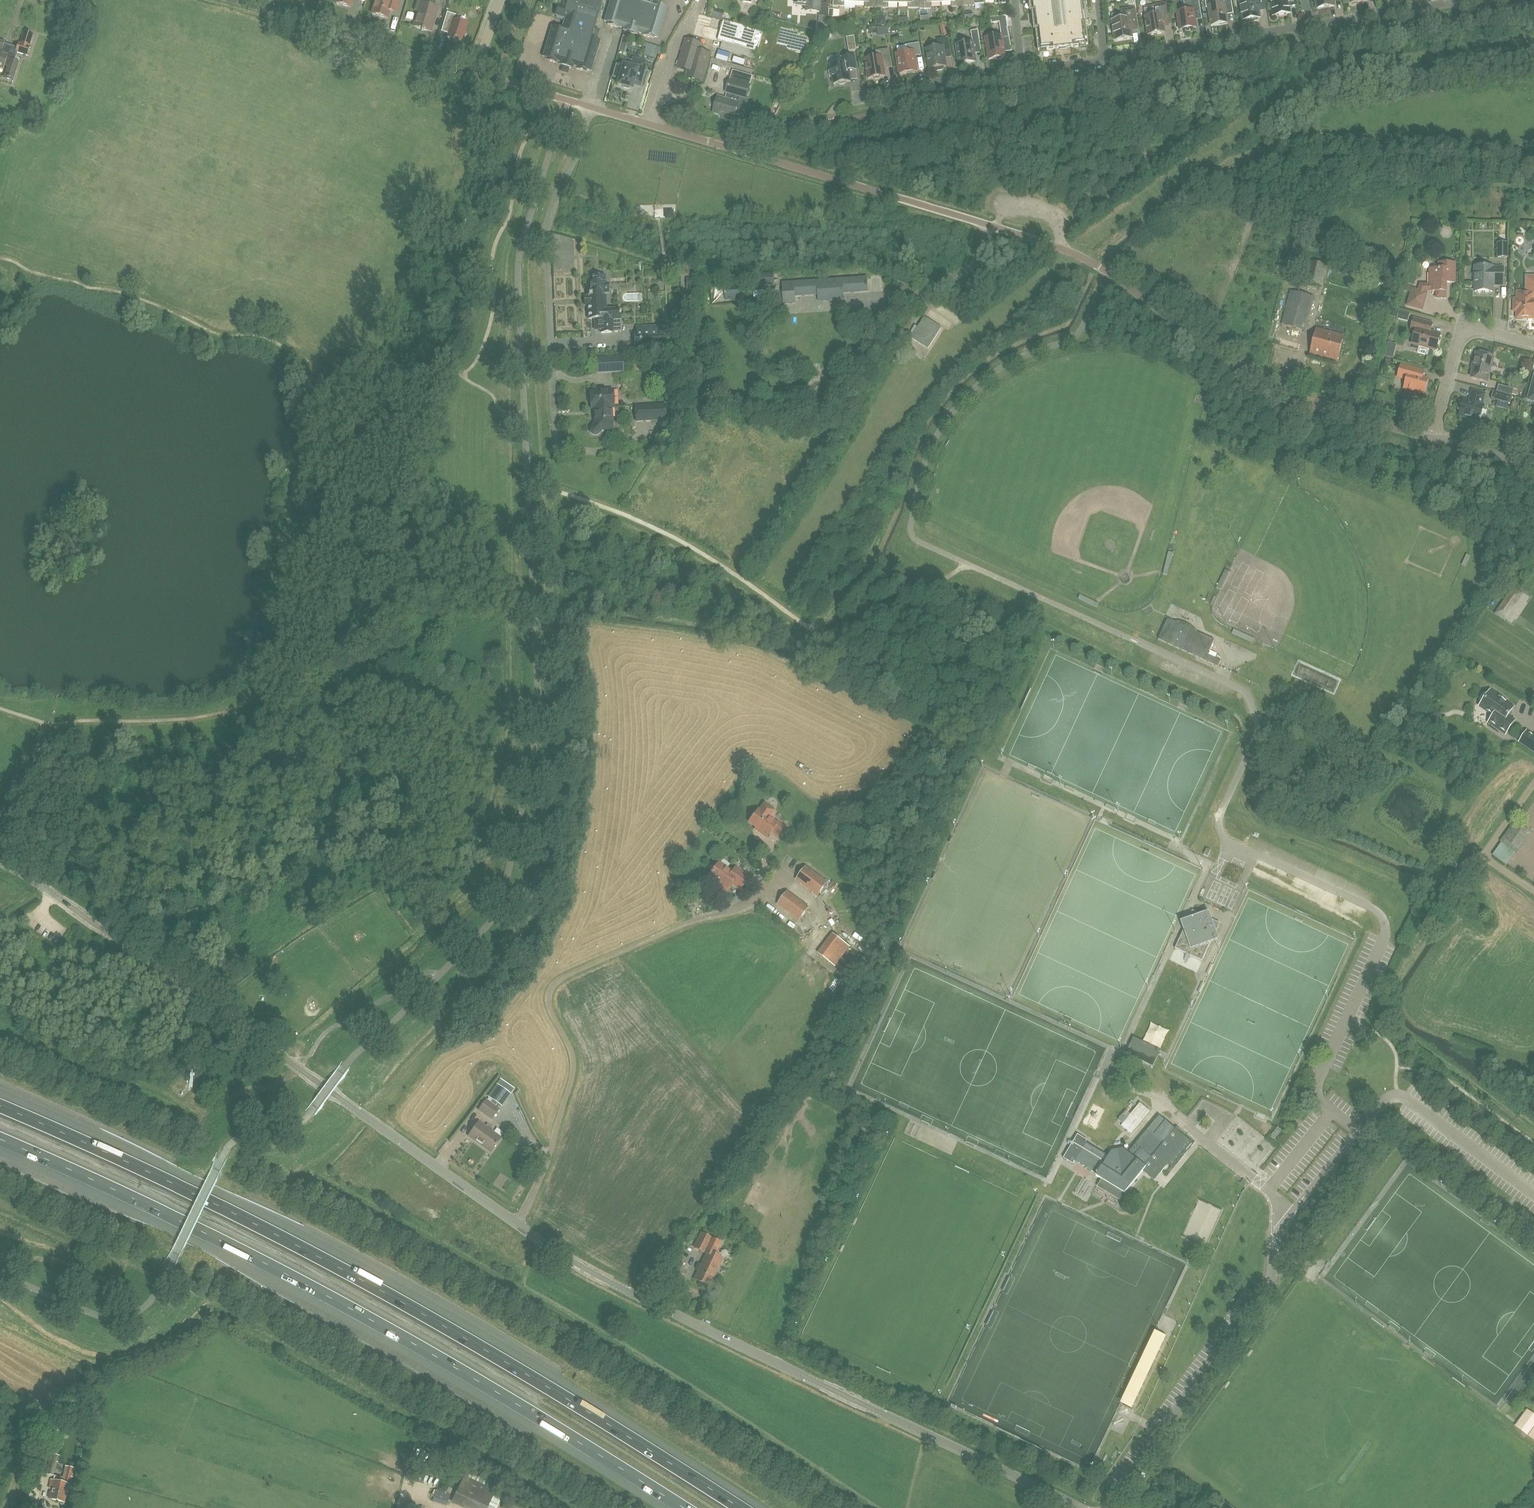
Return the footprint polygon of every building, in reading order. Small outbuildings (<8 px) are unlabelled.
[(389,11),(396,13),(400,0),(376,0),(372,14),(387,19),(389,11)] [(413,26),(422,29),(421,30),(424,31),(424,30),(431,32),(438,8),(434,7),(436,0),(435,0),(417,0),(414,10),(417,11),(413,26)] [(602,0),(579,0),(573,21),(564,18),(561,30),(552,27),(543,57),(547,58),(547,60),(557,63),(557,62),(560,63),(559,65),(573,69),(573,67),(576,68),(576,69),(586,72),(587,70),(591,71),(600,41),(591,39),(602,0)] [(560,5),(559,4),(555,16),(564,18),(573,21),(579,0),(561,0),(560,5)] [(604,22),(608,23),(608,25),(618,28),(618,27),(624,29),(624,30),(637,35),(637,33),(643,34),(643,35),(653,38),(654,36),(658,38),(667,8),(663,7),(663,5),(653,2),(653,3),(644,0),(611,0),(604,22)] [(795,3),(801,3),(801,5),(802,6),(807,7),(806,11),(817,11),(817,0),(795,0),(795,3)] [(855,0),(833,0),(833,6),(845,7),(845,9),(855,9),(855,2),(855,0)] [(898,0),(876,0),(876,8),(888,8),(888,3),(898,3),(898,0)] [(898,3),(908,3),(908,8),(920,8),(920,0),(898,0),(898,3)] [(941,2),(941,0),(920,0),(920,8),(920,9),(932,9),(931,3),(941,2)] [(1030,11),(1032,11),(1034,29),(1036,29),(1038,52),(1089,46),(1086,24),(1088,23),(1085,5),(1087,5),(1086,0),(1029,0),(1030,11)] [(1180,30),(1196,28),(1194,11),(1201,10),(1199,0),(1188,0),(1186,0),(1187,9),(1186,11),(1177,12),(1180,30)] [(1211,26),(1228,23),(1225,6),(1232,5),(1231,0),(1216,0),(1216,5),(1208,6),(1211,26)] [(1258,10),(1265,9),(1263,0),(1245,0),(1240,1),(1243,21),(1249,20),(1249,22),(1258,20),(1257,18),(1260,18),(1258,10)] [(1274,16),(1290,13),(1288,0),(1271,0),(1274,16)] [(1333,0),(1315,0),(1317,9),(1334,6),(1333,0)] [(1165,33),(1163,25),(1170,24),(1169,16),(1167,4),(1155,6),(1144,7),(1145,17),(1148,35),(1165,33)] [(1132,38),(1131,30),(1138,29),(1134,8),(1122,10),(1124,19),(1112,21),(1115,41),(1132,38)] [(451,25),(447,37),(452,38),(454,42),(458,40),(463,41),(464,37),(468,35),(466,31),(468,24),(457,20),(459,16),(447,12),(444,23),(451,25)] [(985,38),(989,60),(995,59),(997,60),(1002,60),(1003,57),(1005,57),(1003,40),(1010,39),(1006,16),(990,18),(991,23),(999,22),(1001,35),(985,38)] [(886,18),(878,18),(878,25),(886,26),(886,18)] [(63,19),(58,35),(69,39),(74,23),(63,19)] [(763,32),(724,21),(718,41),(757,52),(763,32)] [(943,37),(949,36),(947,22),(941,23),(943,37)] [(956,44),(959,64),(976,62),(973,45),(980,44),(978,30),(971,31),(973,42),(956,44)] [(24,31),(20,44),(18,43),(17,48),(16,52),(17,52),(28,56),(31,47),(29,47),(33,34),(24,31)] [(944,68),(944,67),(946,66),(944,50),(950,49),(948,38),(937,39),(938,47),(926,49),(929,69),(932,68),(933,70),(934,71),(943,70),(944,68)] [(11,86),(12,86),(19,62),(15,61),(17,52),(16,52),(17,48),(4,43),(5,42),(0,40),(0,66),(3,68),(4,68),(4,66),(7,67),(6,70),(5,73),(4,76),(8,78),(7,78),(10,79),(10,78),(13,79),(12,82),(11,86)] [(702,82),(711,54),(700,51),(702,45),(686,40),(678,68),(688,71),(687,77),(702,82)] [(648,43),(644,55),(656,59),(660,47),(648,43)] [(897,54),(900,74),(908,72),(908,74),(915,73),(915,71),(917,71),(914,56),(921,55),(919,43),(907,45),(908,52),(897,54)] [(865,59),(868,79),(873,78),(874,79),(879,78),(881,77),(885,76),(884,67),(885,65),(891,64),(889,49),(880,50),(881,56),(865,59)] [(833,77),(834,84),(838,83),(840,85),(845,84),(846,82),(851,81),(849,72),(851,70),(856,69),(854,55),(840,57),(841,63),(831,64),(831,70),(830,70),(829,72),(829,76),(831,77),(833,77)] [(623,65),(617,85),(622,86),(623,88),(628,89),(630,88),(632,89),(636,74),(642,76),(646,62),(635,59),(632,67),(623,65)] [(731,119),(731,117),(734,118),(740,96),(746,98),(750,86),(752,76),(733,70),(730,80),(726,92),(728,93),(726,100),(718,97),(714,112),(721,115),(720,116),(721,118),(729,120),(731,119)] [(1498,257),(1506,257),(1506,243),(1498,243),(1498,257)] [(1446,293),(1446,291),(1446,282),(1455,282),(1455,263),(1439,263),(1439,269),(1430,269),(1430,285),(1421,285),(1419,291),(1413,290),(1408,305),(1422,309),(1426,293),(1424,293),(1424,290),(1430,290),(1430,291),(1436,291),(1436,293),(1436,294),(1437,294),(1437,295),(1438,296),(1439,297),(1440,297),(1441,297),(1442,297),(1443,297),(1444,296),(1445,296),(1445,295),(1446,294),(1446,293)] [(1492,266),(1475,266),(1475,291),(1492,292),(1492,285),(1503,285),(1503,268),(1492,268),(1492,266)] [(775,286),(774,274),(751,275),(752,287),(775,286)] [(603,275),(592,276),(593,282),(589,282),(589,292),(588,292),(588,293),(587,293),(587,297),(584,297),(584,305),(588,305),(588,319),(594,319),(595,328),(600,327),(601,333),(612,332),(621,331),(620,319),(621,319),(620,309),(599,310),(599,297),(603,296),(603,292),(608,292),(608,293),(609,293),(608,284),(603,284),(603,275)] [(795,303),(795,297),(818,295),(819,302),(844,300),(843,293),(868,292),(867,286),(868,286),(868,283),(867,283),(867,277),(785,283),(786,304),(795,303)] [(1526,278),(1526,292),(1517,292),(1517,300),(1516,300),(1515,301),(1515,302),(1514,302),(1514,303),(1514,304),(1514,305),(1514,306),(1514,307),(1514,308),(1515,309),(1516,310),(1517,311),(1517,318),(1525,319),(1525,318),(1526,318),(1526,317),(1527,316),(1533,316),(1533,278),(1526,278)] [(1409,292),(1411,285),(1404,283),(1402,290),(1409,292)] [(725,292),(725,294),(726,299),(739,298),(738,286),(725,287),(725,292)] [(1291,291),(1282,325),(1305,331),(1314,297),(1291,291)] [(1408,314),(1399,311),(1397,319),(1406,322),(1408,314)] [(925,317),(911,338),(928,349),(941,328),(925,317)] [(1428,349),(1429,348),(1436,350),(1440,335),(1430,332),(1432,324),(1414,319),(1411,329),(1416,330),(1412,343),(1420,346),(1420,347),(1419,347),(1418,352),(1427,355),(1429,350),(1428,349)] [(908,330),(904,327),(900,332),(904,335),(905,335),(909,330),(908,330)] [(1344,336),(1316,329),(1310,354),(1337,361),(1344,336)] [(1492,356),(1476,352),(1474,362),(1475,362),(1471,378),(1487,382),(1490,369),(1488,369),(1492,356)] [(622,357),(595,358),(596,364),(605,363),(605,374),(615,373),(615,363),(623,362),(622,357)] [(1424,371),(1415,369),(1401,365),(1397,377),(1406,380),(1404,388),(1424,394),(1428,379),(1422,378),(1424,371)] [(1512,396),(1513,392),(1514,389),(1498,385),(1497,392),(1512,396)] [(591,409),(594,409),(612,408),(614,407),(613,390),(606,390),(606,391),(590,392),(590,394),(589,396),(589,401),(591,402),(591,409)] [(1485,394),(1479,392),(1472,390),(1469,402),(1463,400),(1459,414),(1481,420),(1481,418),(1480,418),(1484,405),(1482,405),(1485,394)] [(1512,396),(1497,392),(1494,391),(1493,392),(1491,400),(1498,401),(1509,404),(1510,404),(1512,396)] [(666,420),(666,413),(671,413),(671,405),(635,406),(636,421),(666,420)] [(612,408),(594,409),(594,410),(594,411),(595,415),(594,415),(594,423),(592,426),(590,429),(591,431),(592,434),(594,435),(597,435),(599,433),(602,430),(613,430),(612,408)] [(1168,619),(1158,639),(1218,667),(1221,661),(1208,655),(1214,640),(1168,619)] [(1514,721),(1507,716),(1513,708),(1497,697),(1498,695),(1492,691),(1491,692),(1489,692),(1487,695),(1485,694),(1483,694),(1480,699),(1480,701),(1482,702),(1480,706),(1493,715),(1488,722),(1505,734),(1514,721)] [(1526,731),(1520,741),(1533,751),(1533,737),(1526,731)] [(776,823),(769,817),(773,813),(773,811),(772,809),(766,805),(765,804),(763,805),(759,810),(749,822),(760,830),(759,832),(766,837),(771,831),(778,836),(784,827),(777,822),(776,823)] [(1505,865),(1529,833),(1515,822),(1501,841),(1502,842),(1492,856),(1505,865)] [(720,883),(719,885),(726,890),(731,884),(739,890),(749,877),(736,868),(732,872),(719,863),(710,875),(720,883)] [(806,868),(797,880),(818,895),(827,883),(806,868)] [(787,892),(778,905),(799,920),(808,908),(787,892)] [(687,895),(681,900),(685,905),(691,900),(687,895)] [(1207,951),(1211,943),(1219,940),(1216,931),(1220,923),(1212,920),(1209,912),(1201,915),(1193,911),(1189,919),(1181,922),(1184,930),(1180,938),(1175,949),(1202,962),(1207,951)] [(833,966),(849,947),(832,934),(817,953),(833,966)] [(840,991),(841,992),(847,996),(847,997),(856,986),(848,980),(840,991)] [(1158,1055),(1131,1042),(1126,1053),(1153,1066),(1158,1055)] [(488,1097),(498,1104),(500,1106),(512,1090),(510,1088),(500,1081),(496,1086),(488,1097)] [(486,1100),(479,1110),(492,1119),(499,1110),(486,1100)] [(1123,1124),(1121,1126),(1131,1134),(1150,1111),(1140,1103),(1131,1114),(1126,1111),(1118,1120),(1123,1124)] [(1108,1156),(1086,1143),(1088,1140),(1078,1134),(1063,1158),(1073,1164),(1075,1161),(1097,1174),(1096,1176),(1125,1193),(1143,1171),(1146,1174),(1149,1177),(1156,1168),(1161,1172),(1168,1164),(1172,1168),(1193,1143),(1179,1132),(1175,1128),(1159,1115),(1128,1152),(1123,1148),(1122,1148),(1113,1150),(1112,1150),(1108,1156)] [(488,1125),(486,1127),(479,1122),(469,1136),(491,1152),(501,1138),(492,1132),(494,1129),(488,1125)] [(1278,1128),(1271,1136),(1275,1139),(1282,1131),(1278,1128)] [(525,1158),(536,1153),(533,1144),(521,1149),(525,1158)] [(708,1286),(718,1267),(722,1258),(715,1254),(721,1242),(702,1233),(694,1248),(707,1254),(695,1280),(708,1286)] [(686,1261),(676,1257),(672,1265),(683,1269),(686,1261)] [(1527,1410),(1519,1421),(1533,1432),(1533,1415),(1527,1410)] [(70,1432),(80,1437),(85,1427),(75,1422),(70,1432)] [(49,1427),(48,1437),(57,1438),(58,1427),(49,1427)] [(47,1474),(53,1475),(56,1462),(59,1463),(61,1456),(52,1453),(47,1474)] [(50,1499),(64,1502),(68,1485),(70,1485),(74,1470),(67,1468),(63,1483),(54,1481),(50,1499)] [(488,1487),(465,1476),(452,1503),(462,1507),(496,1507),(502,1494),(488,1487)]
